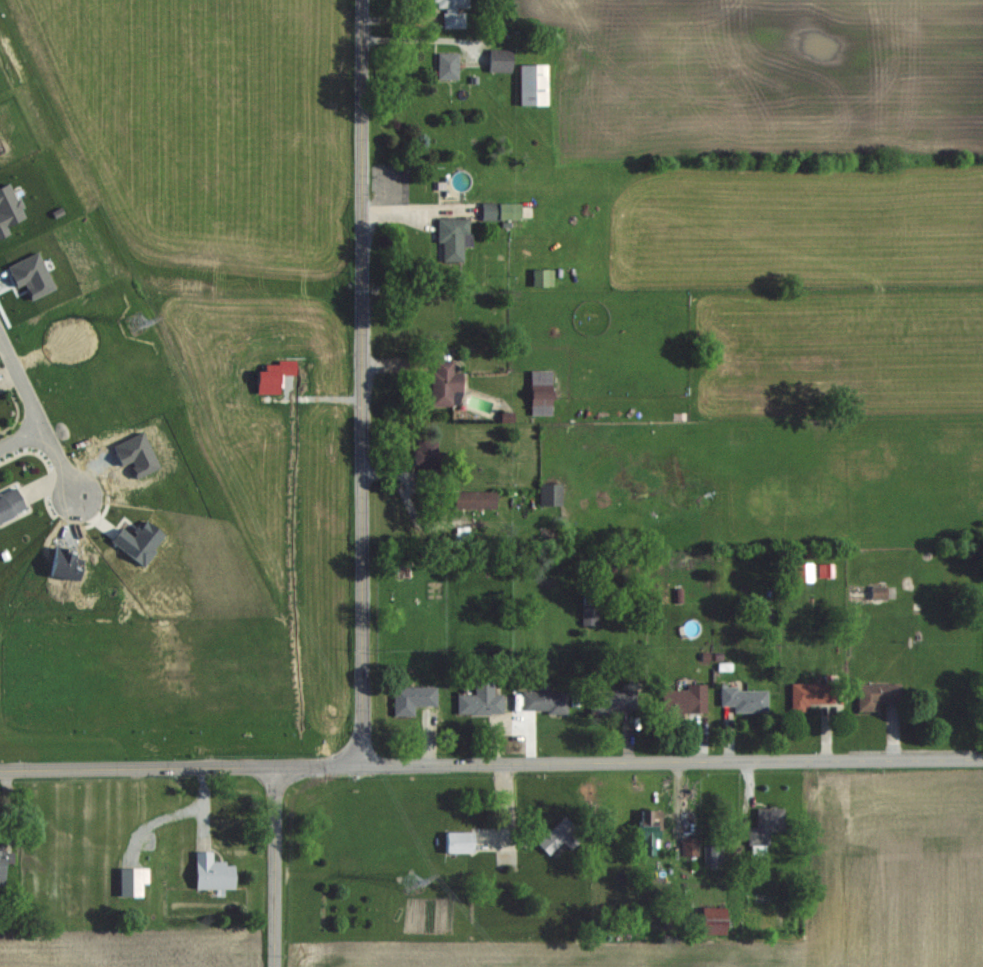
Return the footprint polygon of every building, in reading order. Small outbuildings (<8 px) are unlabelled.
[(466,10),(469,10),(469,0),(437,0),(437,8),(444,8),(443,29),(466,29),(466,10)] [(512,50),(489,50),(489,72),(512,73),(512,50)] [(459,54),(438,54),(438,79),(459,79),(459,54)] [(547,66),(519,66),(519,106),(547,106),(547,66)] [(519,203),(482,203),(482,220),(519,220),(519,203)] [(463,262),(463,246),(471,246),(471,218),(439,218),(439,262),(463,262)] [(533,286),(552,286),(552,270),(533,270),(533,286)] [(432,406),(454,406),(454,393),(462,393),(462,373),(453,373),(453,361),(433,360),(432,406)] [(552,371),(530,371),(530,385),(552,385),(552,371)] [(552,415),(552,390),(530,390),(530,415),(552,415)] [(115,445),(124,465),(135,460),(138,465),(135,466),(140,476),(162,466),(145,431),(115,445)] [(437,439),(419,440),(420,485),(437,484),(437,465),(449,465),(449,452),(438,452),(437,439)] [(563,506),(563,484),(540,484),(540,506),(563,506)] [(16,488),(0,496),(0,522),(26,510),(16,488)] [(454,491),(454,509),(496,509),(496,491),(454,491)] [(887,600),(887,588),(872,588),(872,600),(887,600)] [(582,625),(596,625),(596,607),(582,607),(582,625)] [(458,695),(458,714),(503,714),(503,693),(494,694),(494,681),(475,681),(476,694),(458,695)] [(791,683),(791,706),(833,706),(833,683),(791,683)] [(707,713),(707,684),(686,684),(686,689),(661,689),(661,713),(707,713)] [(857,712),(879,712),(879,703),(901,703),(901,684),(857,684),(857,712)] [(415,716),(415,706),(437,706),(437,687),(394,687),(394,716),(415,716)] [(769,712),(768,688),(721,690),(721,707),(734,706),(734,713),(769,712)] [(568,690),(522,690),(522,712),(568,712),(568,690)] [(636,690),(590,690),(590,712),(636,712),(636,690)] [(757,827),(748,827),(748,845),(769,845),(769,830),(784,830),(784,808),(757,808),(757,827)] [(659,854),(659,809),(640,809),(640,838),(643,838),(643,854),(659,854)] [(537,843),(549,855),(563,842),(571,850),(583,838),(563,817),(537,843)] [(445,854),(472,854),(472,831),(445,831),(445,854)] [(698,838),(682,838),(682,856),(698,856),(698,838)] [(0,844),(0,885),(4,885),(4,863),(14,863),(14,851),(5,851),(5,844),(0,844)] [(721,845),(705,845),(705,863),(722,863),(721,845)] [(195,888),(234,888),(234,863),(212,863),(212,851),(195,851),(195,888)] [(725,907),(700,907),(700,934),(725,934),(725,907)]
